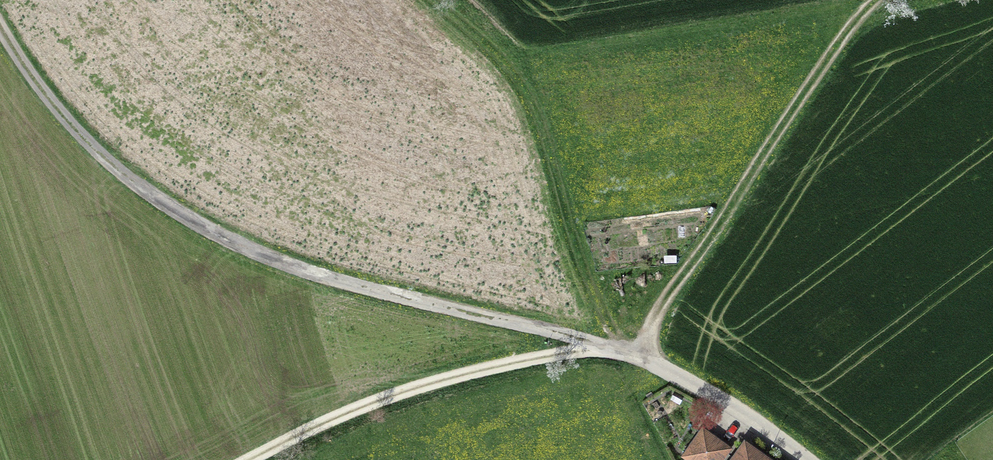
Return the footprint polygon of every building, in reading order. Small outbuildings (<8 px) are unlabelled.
[(685,457),(690,459),(721,459),(728,450),(703,431),(685,457)] [(746,447),(736,459),(764,459),(746,447)]
